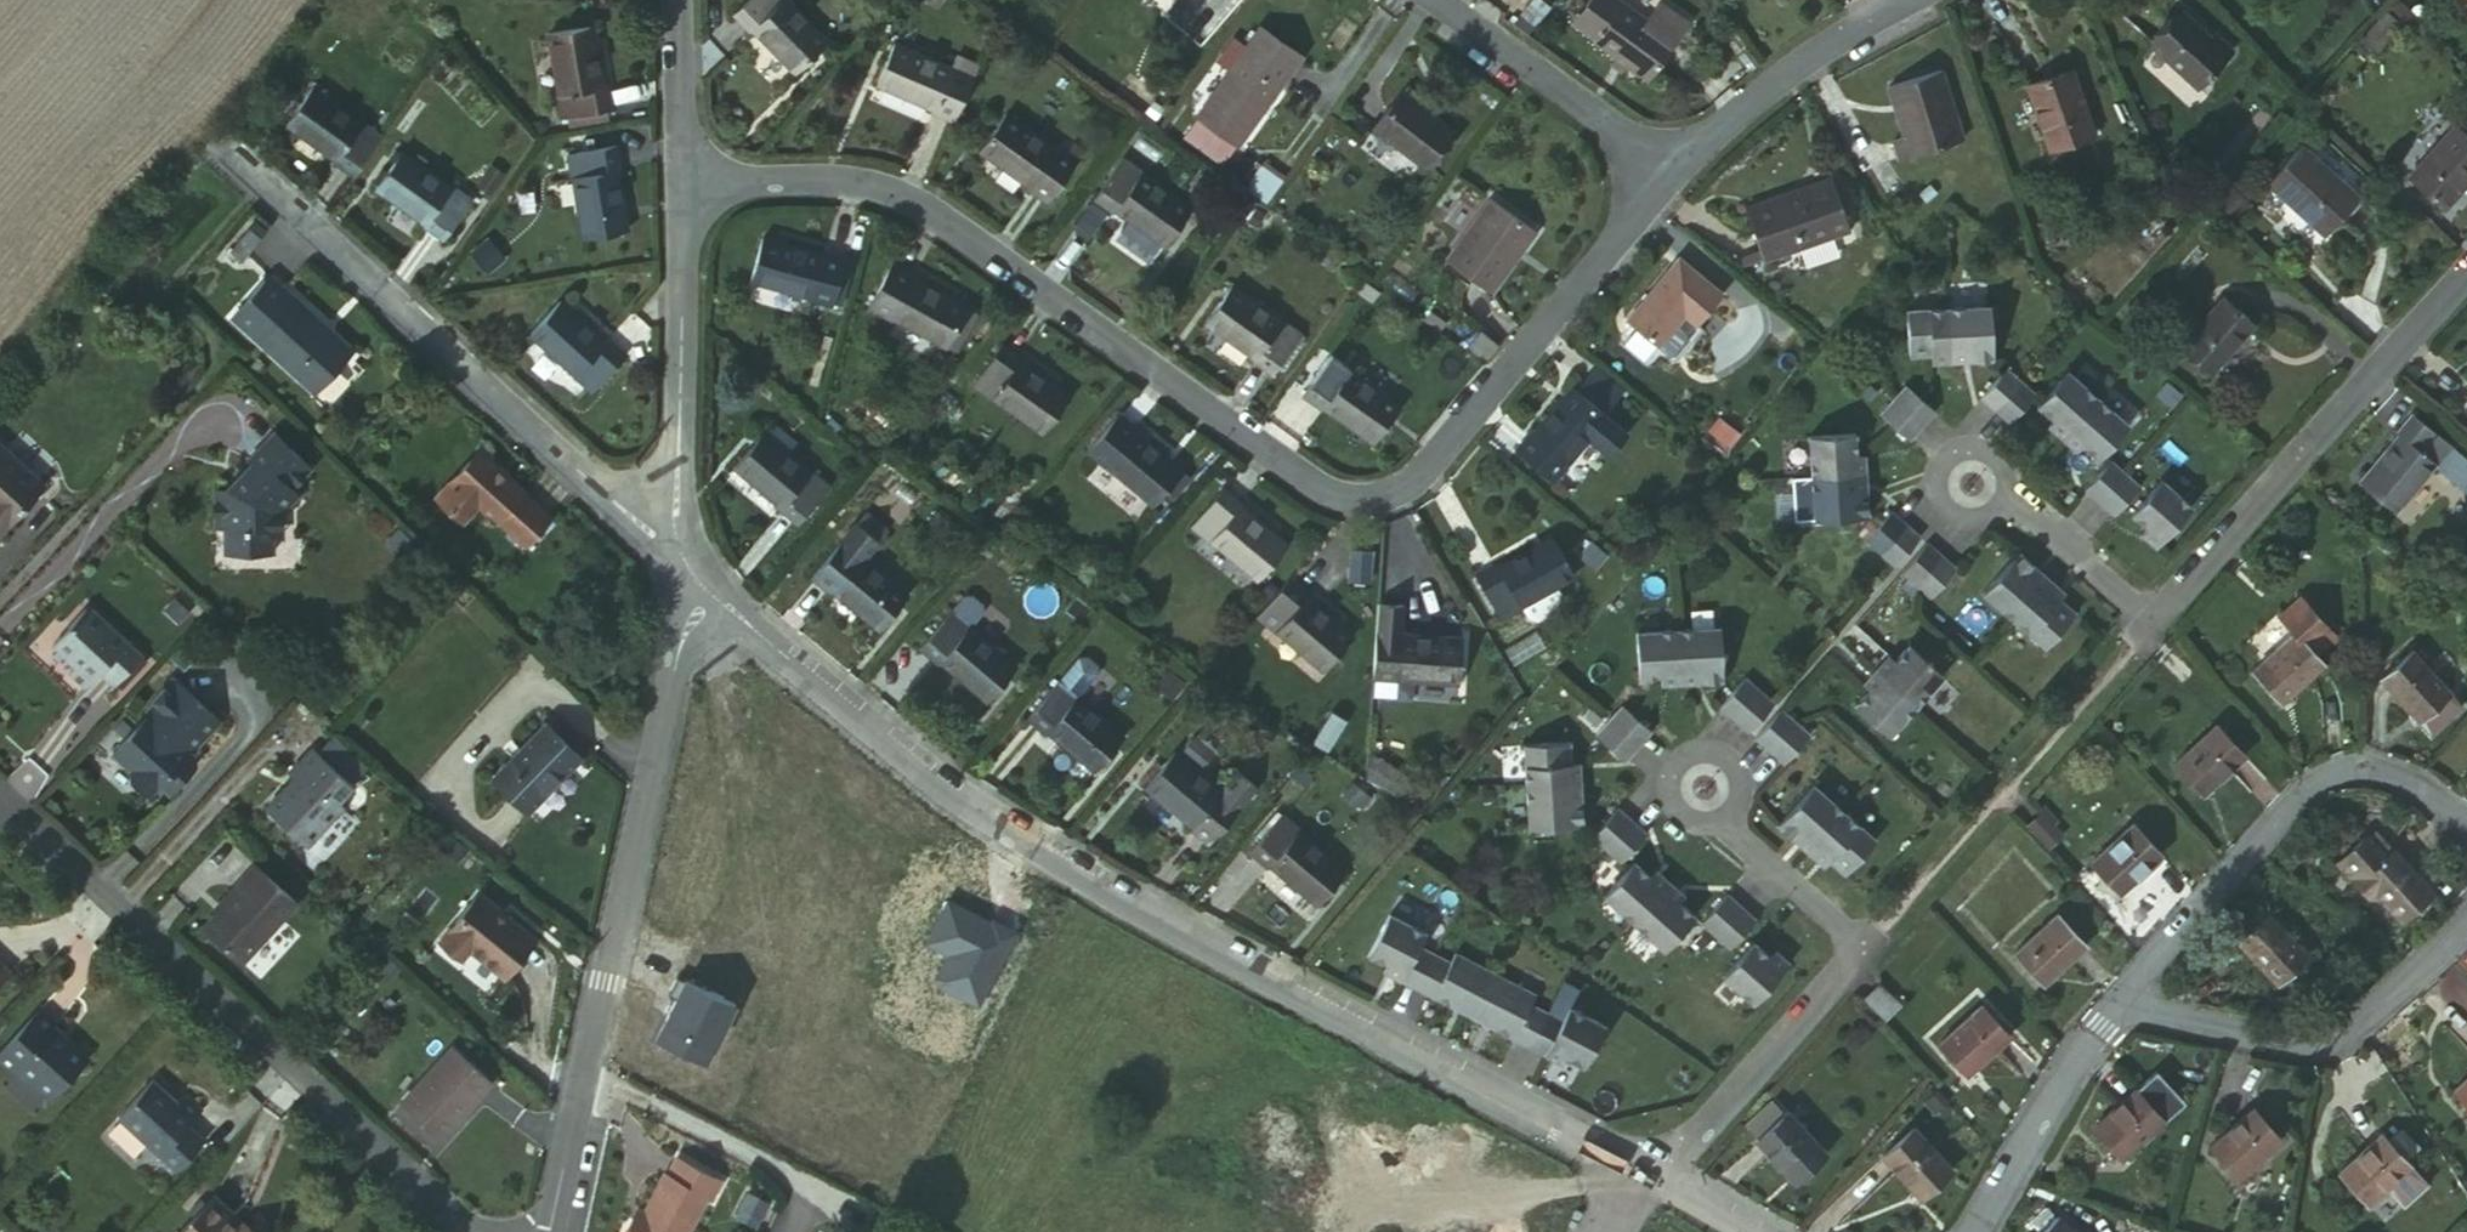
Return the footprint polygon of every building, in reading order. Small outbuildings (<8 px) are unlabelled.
[(810,25),(790,0),(730,0),(739,12),(742,10),(774,53),(810,25)] [(1575,35),(1595,7),(1586,0),(1566,0),(1553,20),(1575,35)] [(1500,5),(1491,20),(1504,28),(1513,14),(1500,5)] [(1617,23),(1647,45),(1661,26),(1630,5),(1617,23)] [(1634,64),(1647,45),(1617,23),(1595,7),(1575,35),(1570,42),(1624,81),(1634,64)] [(2185,13),(2170,26),(2154,47),(2201,89),(2231,55),(2185,13)] [(945,19),(937,31),(951,40),(959,28),(945,19)] [(571,115),(618,105),(613,80),(609,81),(597,21),(556,29),(569,86),(566,86),(571,115)] [(1179,124),(1207,142),(1214,147),(1274,57),(1233,28),(1168,116),(1179,124)] [(901,105),(923,119),(950,76),(926,57),(923,61),(881,33),(858,71),(902,101),(901,105)] [(932,48),(926,57),(950,76),(957,66),(932,48)] [(1914,152),(1978,128),(1951,57),(1900,75),(1916,124),(1904,129),(1914,152)] [(2065,137),(2109,121),(2086,57),(2043,72),(2065,137)] [(337,150),(358,162),(388,121),(367,105),(363,110),(315,78),(291,114),(339,146),(337,150)] [(1398,167),(1427,132),(1376,92),(1346,128),(1398,167)] [(1197,154),(1207,142),(1179,124),(1171,135),(1197,154)] [(2438,214),(2466,185),(2466,140),(2453,126),(2402,179),(2438,214)] [(1043,216),(1070,173),(1049,160),(1046,164),(997,130),(974,167),(1025,199),(1022,203),(1043,216)] [(2335,219),(2353,199),(2294,141),(2257,178),(2317,237),(2335,219)] [(451,229),(479,186),(459,172),(457,176),(407,142),(382,177),(433,213),(431,216),(451,229)] [(595,230),(636,221),(624,168),(630,167),(623,142),(573,151),(581,183),(583,180),(595,230)] [(1789,172),(1753,186),(1772,242),(1858,213),(1840,154),(1820,162),(1822,168),(1791,179),(1789,172)] [(1163,260),(1186,220),(1136,189),(1138,184),(1114,167),(1087,216),(1110,230),(1111,225),(1163,260)] [(1266,204),(1283,184),(1263,168),(1247,188),(1266,204)] [(1479,288),(1521,225),(1480,199),(1437,262),(1479,288)] [(849,232),(850,232),(826,224),(825,229),(765,212),(754,254),(813,267),(813,270),(837,278),(838,275),(849,232)] [(849,232),(838,275),(844,278),(856,235),(849,232)] [(1729,272),(1688,237),(1637,300),(1667,325),(1693,294),(1704,304),(1729,272)] [(936,359),(960,318),(905,288),(909,284),(888,273),(861,319),(883,333),(886,329),(936,359)] [(278,289),(240,331),(324,405),(358,367),(330,341),(332,338),(278,289)] [(1238,360),(1261,373),(1286,332),(1263,318),(1261,320),(1213,290),(1191,325),(1240,357),(1238,360)] [(2200,363),(2244,319),(2216,290),(2172,336),(2200,363)] [(1926,351),(1927,359),(1988,354),(1985,301),(1902,307),(1905,353),(1926,351)] [(601,398),(637,360),(615,341),(612,345),(567,303),(539,335),(587,379),(584,382),(601,398)] [(1700,315),(1686,304),(1667,325),(1678,334),(1684,335),(1700,315)] [(960,318),(936,359),(945,364),(969,323),(960,318)] [(1466,348),(1485,359),(1497,346),(1477,332),(1466,348)] [(1365,442),(1387,407),(1337,374),(1339,371),(1316,353),(1289,397),(1310,411),(1313,408),(1365,442)] [(1059,403),(1060,402),(1015,373),(1017,369),(993,354),(965,396),(989,412),(990,408),(1037,440),(1038,438),(1059,403)] [(1596,361),(1578,381),(1606,408),(1625,387),(1596,361)] [(1998,363),(1972,392),(2002,417),(2027,388),(1998,363)] [(2062,365),(2033,400),(2048,414),(2043,419),(2073,444),(2078,439),(2093,452),(2123,418),(2062,365)] [(1901,379),(1875,408),(1904,434),(1930,404),(1901,379)] [(1606,410),(1606,408),(1578,381),(1575,380),(1536,428),(1531,424),(1515,443),(1554,477),(1570,460),(1565,455),(1588,430),(1608,448),(1626,428),(1606,410)] [(1059,403),(1038,438),(1045,443),(1067,408),(1059,403)] [(1139,512),(1168,478),(1123,440),(1126,436),(1105,418),(1071,462),(1090,478),(1094,472),(1139,512)] [(2446,457),(2401,420),(2386,440),(2390,443),(2350,493),(2385,520),(2425,470),(2463,500),(2466,495),(2466,474),(2446,457)] [(1811,516),(1865,512),(1860,450),(1853,450),(1851,430),(1805,434),(1811,516)] [(801,528),(832,487),(810,468),(807,471),(765,434),(740,469),(780,506),(778,510),(801,528)] [(239,499),(217,499),(218,535),(228,535),(228,560),(277,560),(276,541),(269,534),(270,528),(279,518),(279,515),(290,515),(302,503),(295,497),(314,477),(278,441),(252,467),(257,473),(249,481),(249,488),(239,499)] [(5,537),(46,492),(0,450),(0,533),(5,537)] [(2105,455),(2080,485),(2109,510),(2134,481),(2105,455)] [(533,503),(488,463),(450,505),(451,515),(467,530),(478,529),(488,517),(506,533),(533,503)] [(2137,527),(2151,539),(2187,499),(2157,472),(2126,507),(2142,521),(2137,527)] [(1248,578),(1274,546),(1230,511),(1233,507),(1212,490),(1182,528),(1200,543),(1202,539),(1248,578)] [(1861,534),(1890,560),(1916,531),(1887,505),(1861,534)] [(861,526),(883,541),(893,527),(872,513),(861,526)] [(285,521),(290,515),(279,515),(279,518),(270,528),(269,534),(276,541),(285,541),(285,521)] [(1543,570),(1562,561),(1542,521),(1490,550),(1486,543),(1462,555),(1488,606),(1511,595),(1508,588),(1543,570)] [(893,619),(925,579),(880,545),(883,541),(861,526),(825,569),(846,586),(848,582),(893,619)] [(1899,568),(1929,593),(1954,563),(1925,538),(1899,568)] [(2014,546),(1979,586),(2042,641),(2072,606),(2056,592),(2061,586),(2014,546)] [(1341,550),(1340,580),(1358,581),(1359,550),(1341,550)] [(1316,654),(1343,619),(1297,583),(1299,581),(1280,567),(1249,607),(1268,621),(1270,618),(1316,654)] [(1550,584),(1543,570),(1508,588),(1511,595),(1515,602),(1524,605),(1547,592),(1550,584)] [(993,685),(1021,649),(973,610),(975,608),(986,595),(986,587),(976,579),(969,580),(957,594),(924,632),(946,651),(948,646),(993,685)] [(1369,597),(1368,623),(1393,623),(1393,597),(1369,597)] [(2274,625),(2292,641),(2314,663),(2333,644),(2294,605),(2274,625)] [(91,617),(58,653),(81,674),(74,682),(91,698),(105,682),(119,695),(146,667),(91,617)] [(1368,623),(1369,675),(1393,678),(1393,673),(1457,672),(1456,629),(1394,627),(1393,623),(1368,623)] [(1633,631),(1636,677),(1657,675),(1658,683),(1719,678),(1715,625),(1633,631)] [(1512,664),(1543,650),(1535,634),(1505,649),(1512,664)] [(1850,701),(1885,732),(1940,669),(1905,639),(1890,656),(1885,651),(1858,681),(1864,686),(1850,701)] [(1083,641),(1066,663),(1084,678),(1101,656),(1100,647),(1092,640),(1083,641)] [(2282,707),(2320,670),(2292,641),(2253,677),(2282,707)] [(2417,710),(2448,684),(2410,643),(2380,670),(2417,710)] [(1103,754),(1129,719),(1081,681),(1084,678),(1066,663),(1033,704),(1053,719),(1056,716),(1103,754)] [(1741,672),(1715,700),(1745,726),(1770,697),(1741,672)] [(153,724),(117,763),(136,781),(136,789),(150,802),(159,802),(169,791),(178,799),(201,775),(200,765),(196,762),(225,731),(180,689),(171,699),(169,697),(157,709),(159,711),(150,721),(153,724)] [(1619,702),(1593,731),(1623,757),(1648,726),(1619,702)] [(1780,704),(1754,734),(1783,759),(1809,730),(1780,704)] [(578,759),(542,727),(491,780),(528,812),(578,759)] [(2203,799),(2245,760),(2219,732),(2177,770),(2203,799)] [(1566,740),(1521,743),(1527,826),(1580,822),(1578,792),(1575,762),(1568,761),(1566,740)] [(1210,828),(1241,789),(1224,773),(1223,779),(1174,741),(1149,772),(1194,808),(1193,812),(1210,828)] [(1382,750),(1372,744),(1372,767),(1382,750)] [(1409,766),(1382,750),(1372,767),(1398,784),(1409,766)] [(1238,755),(1224,773),(1241,789),(1256,769),(1238,755)] [(274,818),(314,856),(352,815),(347,811),(361,795),(321,758),(297,783),(302,788),(274,818)] [(1872,835),(1810,781),(1774,822),(1821,861),(1826,856),(1842,869),(1872,835)] [(1590,830),(1619,856),(1644,827),(1614,802),(1590,830)] [(1313,898),(1341,863),(1295,827),(1298,822),(1277,807),(1245,848),(1268,866),(1270,863),(1313,898)] [(2361,891),(2367,886),(2354,871),(2384,842),(2368,825),(2359,833),(2357,831),(2330,856),(2361,891)] [(2118,895),(2159,857),(2130,826),(2090,865),(2118,895)] [(2424,887),(2384,842),(2354,871),(2367,886),(2394,915),(2424,887)] [(1663,946),(1693,912),(1677,898),(1682,893),(1653,868),(1647,873),(1632,859),(1602,893),(1663,946)] [(212,937),(250,972),(305,912),(263,873),(242,897),(246,901),(212,937)] [(1280,880),(1271,890),(1306,922),(1315,912),(1280,880)] [(1722,895),(1698,923),(1726,948),(1751,921),(1722,895)] [(458,937),(475,958),(485,950),(514,986),(551,956),(506,899),(468,928),(458,937)] [(1387,913),(1366,954),(1385,964),(1381,971),(1560,1062),(1563,1054),(1582,1063),(1604,1022),(1568,1004),(1560,1017),(1529,1002),(1534,992),(1453,951),(1448,962),(1416,945),(1423,931),(1387,913)] [(2265,913),(2235,941),(2273,981),(2302,952),(2265,913)] [(2041,986),(2080,947),(2052,916),(2012,952),(2041,986)] [(1751,937),(1721,972),(1751,999),(1787,957),(1773,945),(1768,951),(1751,937)] [(18,982),(0,966),(0,1002),(18,982)] [(1879,985),(1863,1001),(1884,1022),(1900,1006),(1879,985)] [(1961,1074),(2002,1036),(1975,1005),(1933,1041),(1961,1074)] [(26,1077),(59,1107),(96,1067),(78,1051),(73,1051),(69,1047),(71,1044),(63,1037),(65,1035),(48,1018),(4,1065),(22,1081),(26,1077)] [(461,1055),(410,1111),(448,1147),(500,1091),(461,1055)] [(2446,1094),(2466,1116),(2466,1118),(2466,1074),(2446,1094)] [(2163,1106),(2145,1086),(2135,1095),(2153,1115),(2163,1106)] [(161,1088),(128,1125),(186,1179),(213,1150),(196,1135),(210,1119),(193,1103),(185,1111),(161,1088)] [(2113,1154),(2155,1117),(2153,1115),(2135,1095),(2129,1088),(2087,1123),(2113,1154)] [(1743,1120),(1755,1135),(1781,1114),(1769,1100),(1743,1120)] [(2235,1178),(2279,1142),(2253,1108),(2207,1147),(2235,1178)] [(1789,1180),(1818,1153),(1783,1112),(1781,1114),(1755,1135),(1752,1137),(1789,1180)] [(2458,1123),(2466,1133),(2466,1118),(2466,1116),(2458,1123)] [(1913,1197),(1947,1172),(1911,1131),(1879,1157),(1913,1197)] [(2410,1184),(2393,1164),(2364,1132),(2324,1167),(2353,1200),(2370,1185),(2387,1204),(2410,1184)] [(629,1231),(691,1231),(692,1230),(710,1196),(715,1199),(725,1181),(680,1157),(671,1174),(668,1173),(648,1212),(643,1222),(636,1219),(629,1231)] [(748,1199),(740,1219),(759,1226),(766,1206),(748,1199)] [(195,1231),(248,1231),(220,1205),(195,1231)] [(641,1208),(636,1219),(643,1222),(648,1212),(641,1208)] [(2053,1214),(2032,1231),(2069,1231),(2053,1214)]
